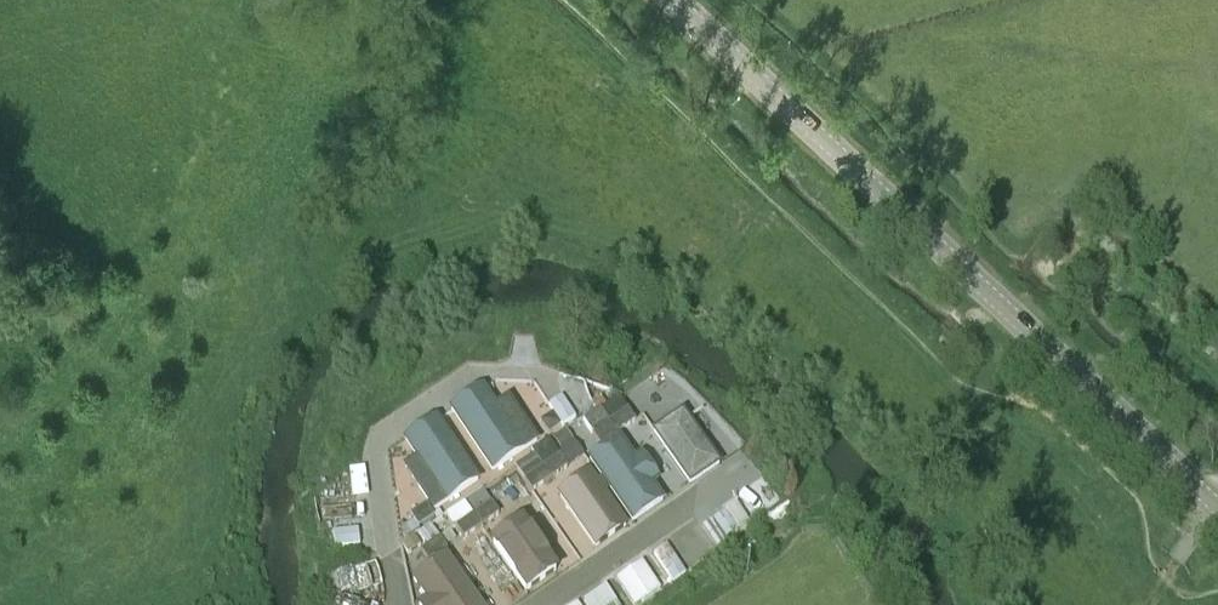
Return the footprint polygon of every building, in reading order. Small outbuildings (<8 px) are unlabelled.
[(492,472),(523,451),(483,389),(451,410),(492,472)] [(563,396),(562,395),(562,396),(549,404),(564,427),(577,418),(563,396)] [(592,431),(628,408),(620,395),(584,418),(592,431)] [(636,421),(628,408),(592,431),(600,444),(636,421)] [(654,446),(683,488),(719,464),(683,410),(654,430),(662,441),(654,446)] [(407,438),(447,499),(478,479),(439,418),(407,438)] [(561,450),(574,441),(566,430),(553,438),(561,450)] [(590,458),(633,521),(664,499),(653,483),(659,479),(641,453),(636,457),(622,436),(590,458)] [(560,455),(549,439),(532,451),(534,455),(515,467),(524,480),(560,455)] [(560,455),(524,480),(532,491),(568,467),(560,455)] [(560,493),(597,546),(627,525),(590,472),(560,493)] [(463,500),(473,515),(490,503),(482,491),(480,487),(463,499),(463,500)] [(492,502),(490,503),(473,515),(456,526),(464,538),(499,514),(492,502)] [(426,504),(410,515),(418,527),(434,517),(426,504)] [(716,546),(738,532),(724,512),(703,526),(716,546)] [(493,542),(527,591),(557,570),(523,521),(493,542)] [(418,533),(427,546),(440,538),(431,525),(418,533)] [(334,531),(336,547),(361,544),(359,528),(334,531)] [(401,544),(409,554),(422,544),(415,535),(401,544)] [(429,562),(448,549),(440,538),(427,546),(421,550),(429,562)] [(683,574),(681,571),(667,551),(657,558),(673,581),(683,574)] [(420,604),(481,604),(447,556),(415,578),(429,599),(420,604)] [(655,581),(642,561),(616,578),(635,604),(637,604),(661,589),(655,581)] [(606,586),(584,600),(587,604),(619,604),(606,586)]
